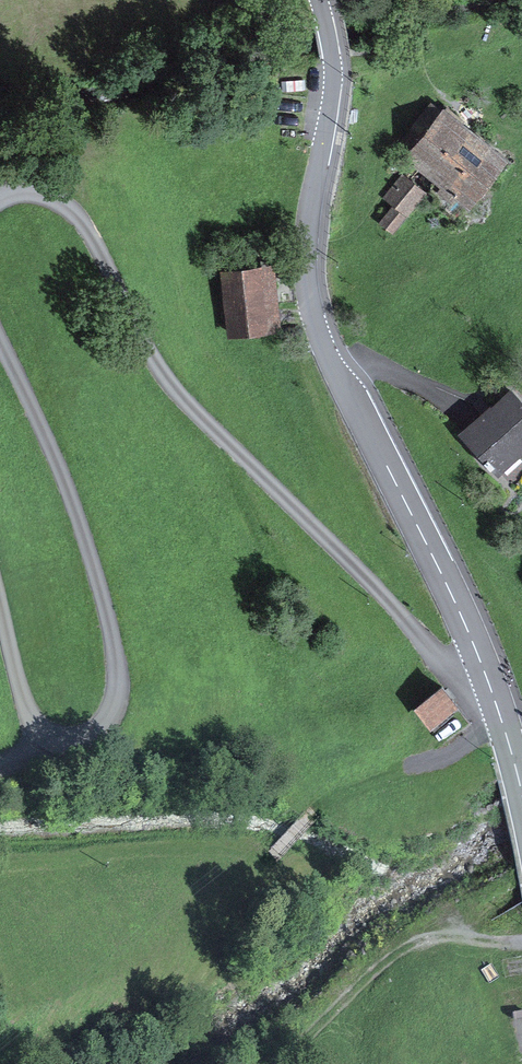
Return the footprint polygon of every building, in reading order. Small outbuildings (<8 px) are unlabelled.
[(444,111),(410,155),(466,198),(500,154),(444,111)] [(426,191),(402,172),(382,197),(392,205),(380,221),(394,232),(426,191)] [(224,271),(230,330),(275,325),(270,266),(224,271)] [(497,469),(521,447),(521,404),(510,391),(464,433),(497,469)] [(440,684),(415,705),(424,716),(433,727),(459,706),(440,684)]
